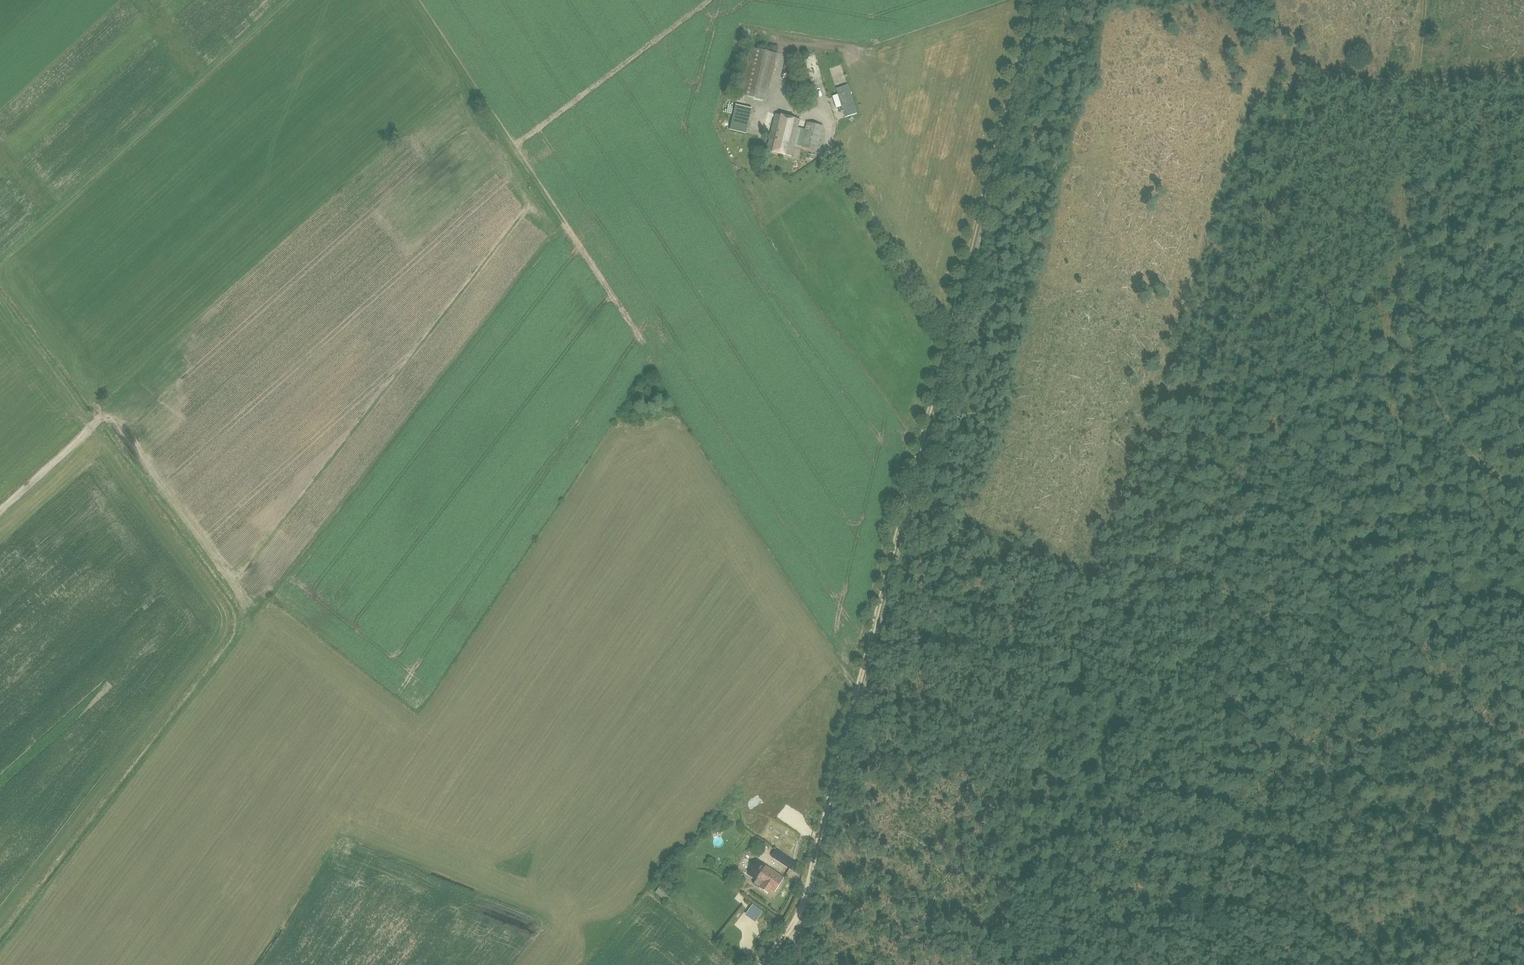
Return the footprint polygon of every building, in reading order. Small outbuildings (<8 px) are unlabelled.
[(766,100),(778,54),(748,46),(738,94),(766,100)] [(807,57),(809,64),(817,62),(815,55),(807,57)] [(731,127),(747,129),(751,104),(735,102),(731,127)] [(767,112),(764,125),(769,127),(773,114),(767,112)] [(817,150),(823,126),(775,114),(766,150),(791,156),(793,145),(801,146),(817,150)] [(796,862),(788,857),(776,849),(771,857),(783,864),(791,869),(796,862)] [(687,863),(682,869),(688,874),(693,868),(687,863)] [(775,892),(784,878),(765,865),(756,879),(762,884),(759,888),(768,893),(771,889),(775,892)]
